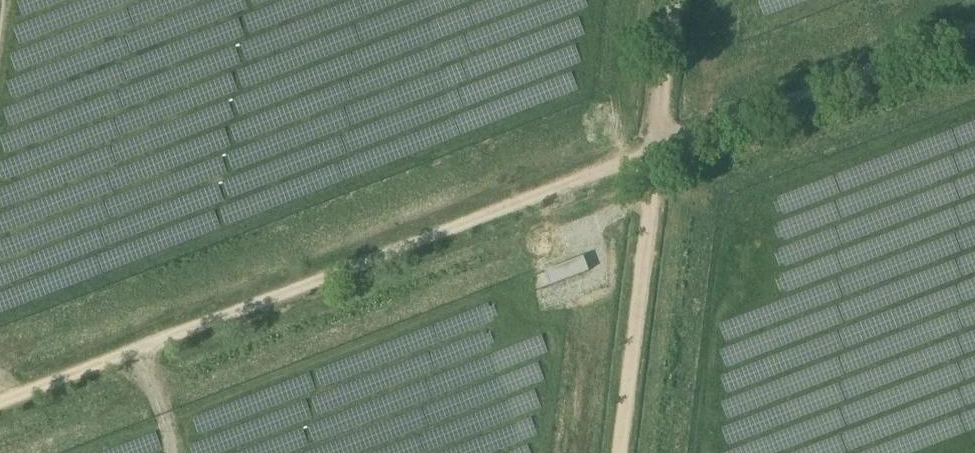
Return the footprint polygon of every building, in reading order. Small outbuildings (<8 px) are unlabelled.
[(545,272),(550,287),(589,272),(584,258),(545,272)]
